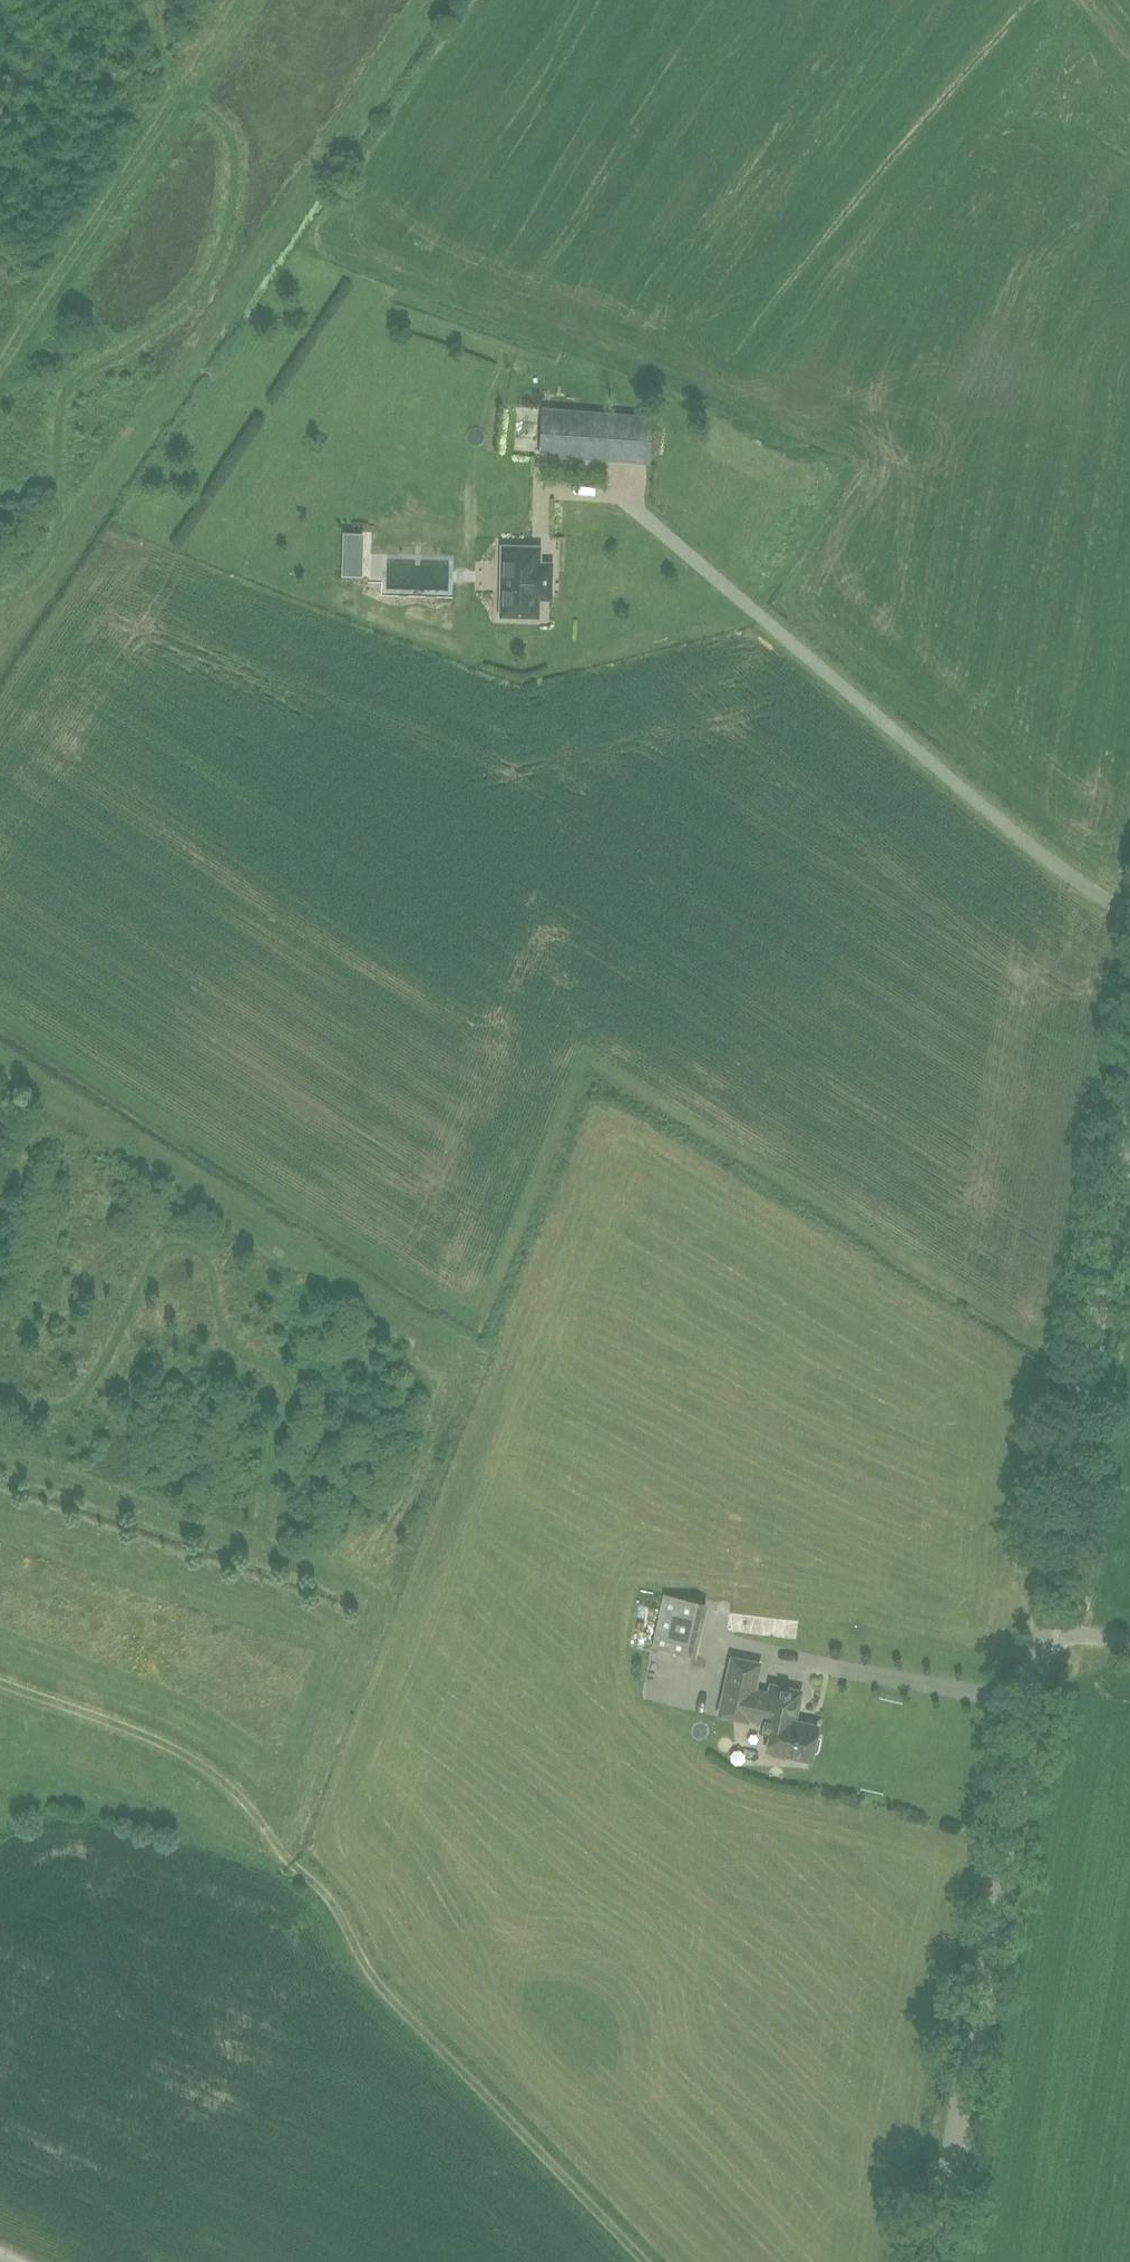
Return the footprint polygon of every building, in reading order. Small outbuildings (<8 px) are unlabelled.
[(577,402),(598,402),(598,391),(577,391),(577,402)] [(521,411),(523,447),(542,446),(540,410),(521,411)] [(570,411),(567,455),(648,461),(651,416),(570,411)] [(539,547),(503,546),(501,615),(538,616),(538,596),(550,597),(551,564),(539,563),(539,547)] [(664,1593),(653,1646),(693,1654),(704,1602),(664,1593)] [(766,1628),(767,1615),(742,1613),(741,1625),(766,1628)] [(760,1663),(733,1658),(722,1714),(748,1720),(749,1717),(765,1720),(763,1731),(772,1733),(769,1749),(775,1751),(774,1754),(788,1756),(788,1753),(813,1758),(814,1749),(819,1749),(822,1736),(818,1733),(820,1725),(796,1720),(802,1690),(772,1684),(770,1694),(754,1690),(760,1663)]
